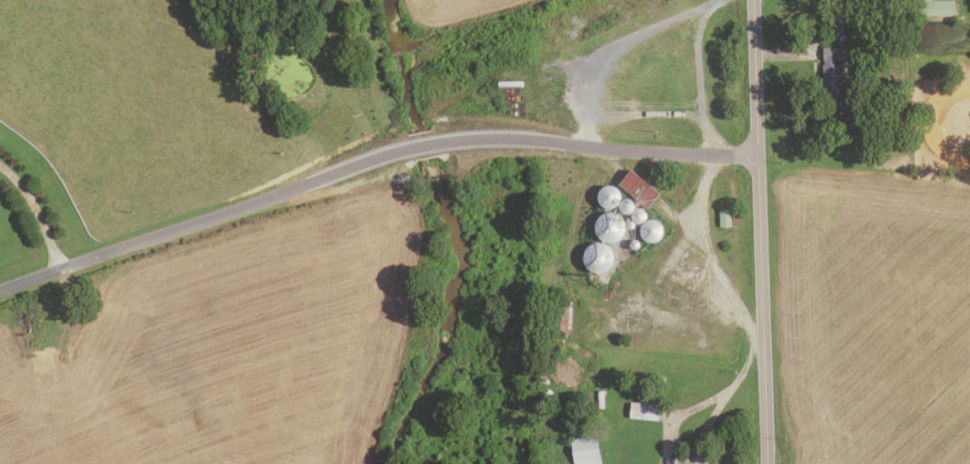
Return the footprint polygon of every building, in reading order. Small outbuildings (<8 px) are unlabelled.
[(906,16),(906,0),(955,0),(955,15),(906,16)] [(822,108),(820,65),(824,65),(823,47),(839,47),(840,64),(843,64),(844,107),(822,108)] [(647,210),(617,186),(630,170),(660,194),(647,210)] [(597,197),(599,201),(601,205),(605,207),(610,208),(614,206),(617,204),(620,200),(620,195),(619,191),(616,188),(612,186),(608,185),(604,186),(600,189),(598,193),(597,197)] [(618,207),(619,203),(620,200),(623,199),(626,198),(630,200),(633,203),(633,207),(631,211),(627,213),(623,212),(620,210),(618,207)] [(639,222),(642,221),(645,218),(645,215),(644,211),(641,209),(638,208),(634,210),(632,212),(631,216),(632,219),(635,222),(639,222)] [(731,210),(731,226),(719,226),(719,210),(731,210)] [(595,228),(595,223),(597,219),(600,215),(604,213),(609,212),(613,212),(618,214),(621,217),(623,221),(624,226),(624,231),(621,236),(616,240),(611,241),(605,241),(600,238),(596,234),(595,228)] [(641,236),(639,232),(639,227),(641,223),(644,220),(649,218),(654,219),(658,221),(661,225),(662,229),(662,233),(660,237),(656,240),(652,241),(648,241),(644,239),(641,236)] [(630,245),(630,242),(632,240),(635,240),(637,242),(638,245),(637,247),(635,248),(633,248),(631,247),(630,245)] [(582,259),(584,265),(587,269),(592,272),(598,273),(602,272),(607,270),(610,267),(612,263),(613,259),(613,253),(610,248),(606,244),(600,242),(595,242),(589,244),(585,248),(583,253),(582,259)] [(570,335),(546,333),(550,300),(573,302),(570,335)] [(664,389),(655,388),(656,376),(665,377),(664,389)] [(657,422),(628,418),(630,403),(659,406),(657,422)] [(596,431),(601,463),(573,463),(569,435),(596,431)]
